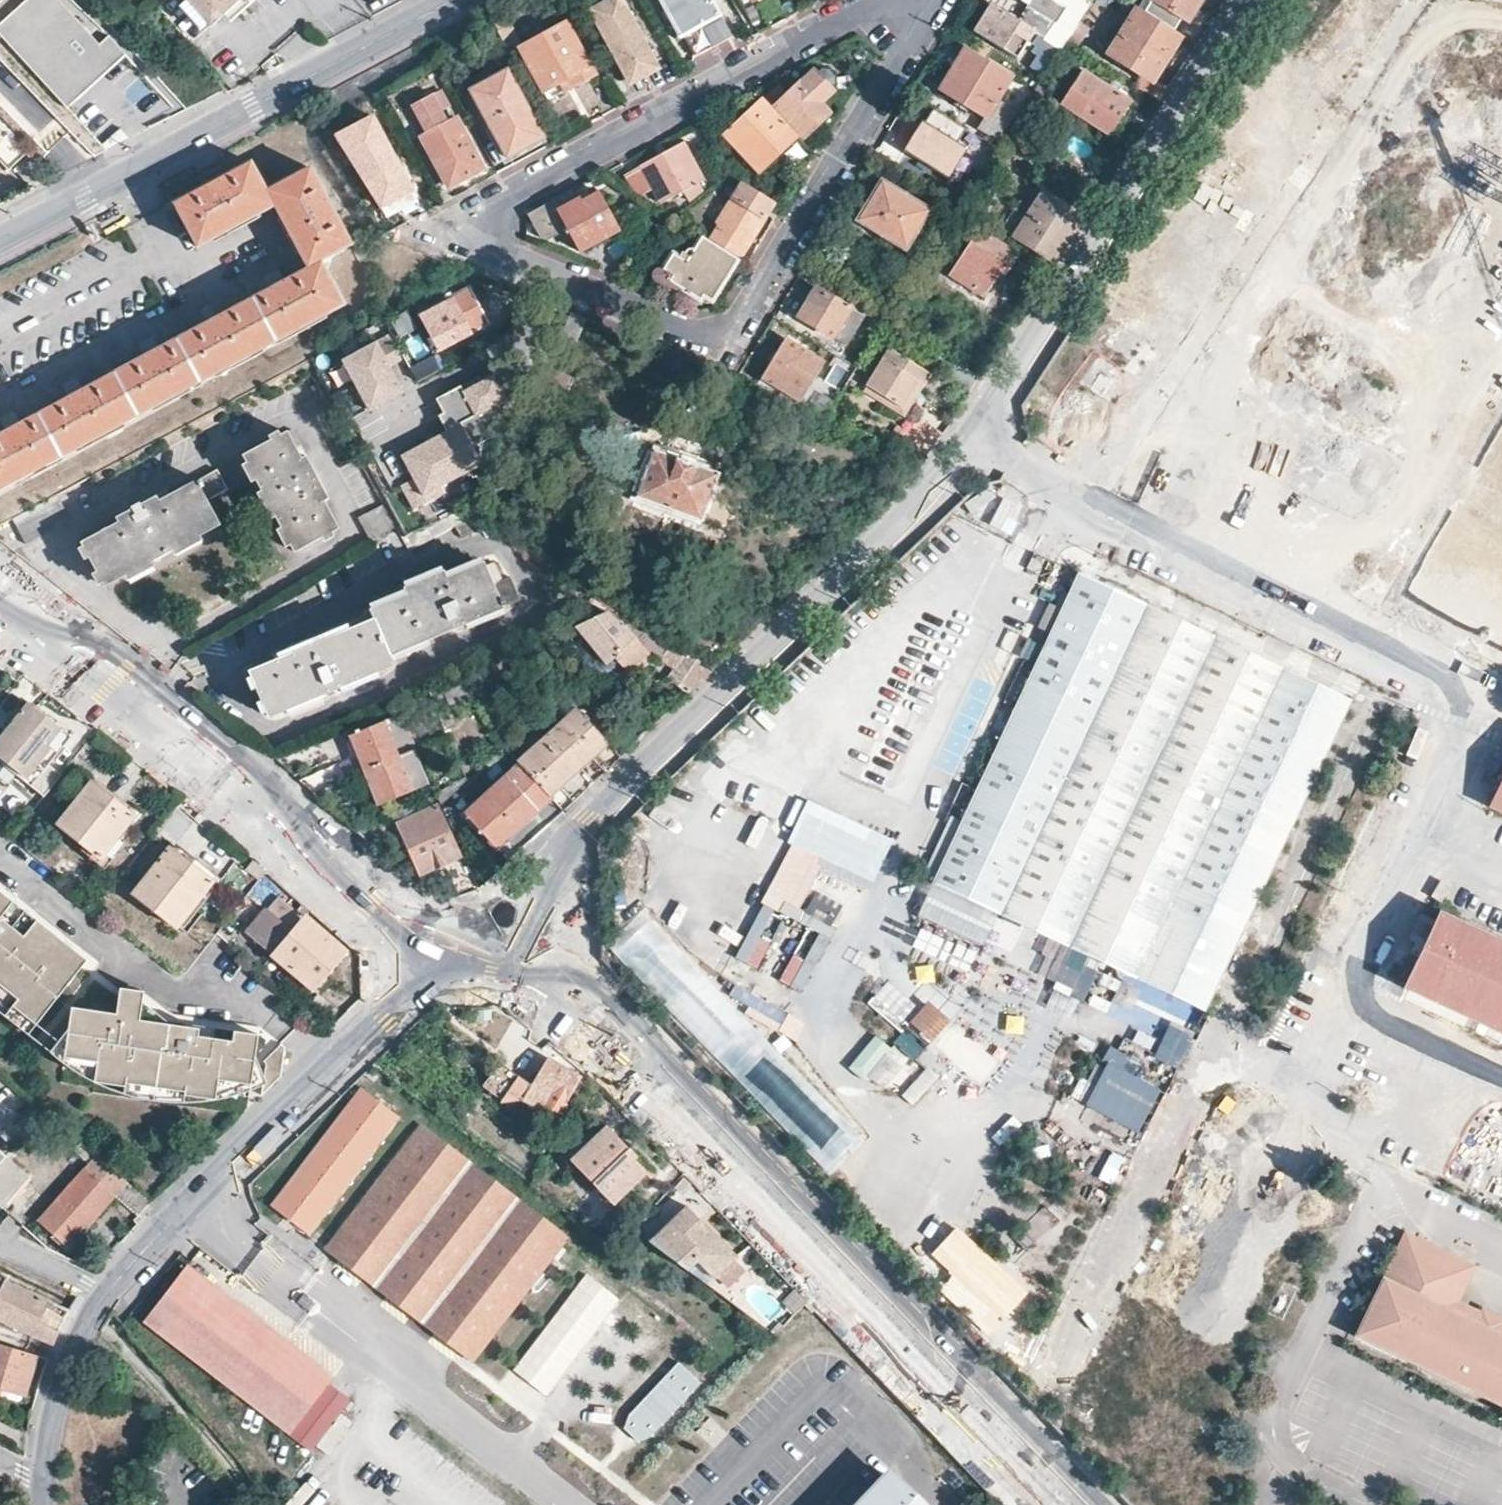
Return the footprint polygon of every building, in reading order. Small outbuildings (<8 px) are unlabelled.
[(123,57),(70,0),(30,0),(0,28),(0,33),(69,107),(123,57)] [(184,0),(182,0),(177,5),(197,28),(204,22),(184,0)] [(204,22),(207,26),(222,13),(236,0),(184,0),(204,22)] [(222,13),(227,19),(228,20),(251,0),(236,0),(222,13)] [(587,1),(625,73),(652,59),(623,0),(589,0),(587,1)] [(712,0),(661,0),(678,33),(674,35),(675,39),(683,34),(695,55),(731,35),(712,0)] [(1026,6),(1071,34),(1077,23),(1085,11),(1092,1),(1090,0),(1030,0),(1026,6)] [(1092,1),(1085,11),(1119,33),(1137,6),(1128,0),(1092,0),(1092,1)] [(1187,20),(1200,0),(1155,0),(1187,20)] [(1071,34),(1026,6),(1017,20),(990,3),(972,33),(1015,59),(1031,33),(1036,36),(1032,44),(1035,45),(1031,52),(1036,56),(1029,70),(1042,78),(1066,41),(1071,34)] [(1135,85),(1159,101),(1168,87),(1153,77),(1181,34),(1137,6),(1119,33),(1109,51),(1142,74),(1135,85)] [(1272,20),(1264,33),(1276,40),(1283,28),(1272,20)] [(594,72),(566,23),(519,46),(549,104),(557,99),(555,95),(597,74),(596,71),(594,72)] [(1077,23),(1071,34),(1066,41),(1076,47),(1087,30),(1077,23)] [(1011,78),(965,49),(939,90),(985,119),(979,130),(997,141),(1015,112),(997,101),(1011,78)] [(655,63),(652,59),(625,73),(627,77),(655,63)] [(543,137),(508,69),(471,89),(506,156),(543,137)] [(1133,102),(1137,96),(1113,79),(1109,86),(1083,69),(1060,103),(1108,134),(1130,100),(1133,102)] [(829,113),(819,103),(833,91),(830,88),(835,84),(834,78),(828,70),(822,70),(817,73),(813,70),(800,83),(798,81),(786,93),(779,86),(768,97),(774,103),(774,105),(804,135),(829,113)] [(483,168),(456,118),(447,124),(439,111),(448,106),(439,88),(408,106),(425,135),(421,137),(447,187),(483,168)] [(759,171),(796,134),(762,99),(724,135),(759,171)] [(953,183),(973,153),(950,139),(958,126),(933,110),(906,153),(953,183)] [(0,144),(0,164),(7,172),(26,155),(9,136),(1,143),(0,144)] [(624,174),(636,194),(639,196),(655,189),(663,203),(686,189),(691,197),(703,190),(699,181),(704,179),(684,141),(624,174)] [(215,374),(214,372),(258,348),(260,350),(276,342),(274,339),(321,314),(322,317),(343,305),(320,262),(350,246),(308,167),(265,189),(251,163),(175,204),(198,247),(228,231),(229,233),(232,231),(232,230),(236,227),(240,225),(241,227),(244,225),(242,223),(275,206),(291,235),(289,236),(290,239),(292,237),(308,269),(284,282),(278,270),(273,273),(266,276),(272,288),(222,315),(215,304),(210,308),(204,311),(210,321),(158,349),(153,338),(147,341),(141,344),(146,355),(83,389),(77,379),(72,382),(66,385),(72,396),(20,424),(14,412),(10,415),(3,418),(9,430),(0,434),(0,491),(12,484),(10,481),(59,455),(60,458),(77,449),(75,446),(119,422),(121,425),(152,409),(150,405),(197,381),(198,384),(215,374)] [(419,195),(430,189),(421,171),(409,177),(419,195)] [(905,249),(928,210),(882,182),(858,220),(905,249)] [(708,240),(737,259),(774,202),(743,184),(708,240)] [(619,229),(599,192),(593,196),(589,188),(575,196),(577,199),(558,211),(579,250),(619,229)] [(1054,263),(1084,216),(1046,191),(1016,238),(1054,263)] [(540,242),(561,235),(551,206),(530,213),(540,242)] [(1004,274),(1016,255),(977,231),(950,273),(983,295),(999,271),(1004,274)] [(711,300),(737,259),(708,240),(702,237),(685,263),(672,254),(658,275),(699,301),(702,295),(711,300)] [(438,349),(488,322),(469,287),(419,314),(438,349)] [(844,346),(868,310),(851,299),(846,307),(815,289),(797,317),(844,346)] [(401,340),(418,331),(408,313),(391,322),(401,340)] [(1133,362),(1144,339),(1116,325),(1105,347),(1133,362)] [(389,366),(404,358),(398,347),(390,334),(342,359),(369,410),(403,391),(389,366)] [(432,357),(420,335),(399,347),(417,381),(441,368),(434,355),(432,357)] [(798,401),(823,362),(784,339),(759,378),(798,401)] [(902,407),(926,369),(890,349),(868,387),(886,397),(882,403),(891,408),(894,402),(902,407)] [(491,417),(502,411),(498,403),(507,398),(507,399),(519,404),(527,385),(521,382),(519,383),(515,377),(509,366),(506,360),(493,368),(494,371),(482,377),(483,379),(485,382),(476,387),(475,387),(476,388),(468,392),(465,394),(460,385),(436,399),(443,413),(438,415),(447,431),(445,432),(449,438),(439,444),(435,437),(401,456),(414,479),(401,486),(414,510),(446,492),(442,486),(483,463),(482,461),(474,446),(492,436),(496,427),(491,417)] [(1080,385),(1111,404),(1125,380),(1094,361),(1080,385)] [(827,385),(840,392),(855,369),(847,365),(844,370),(838,366),(827,385)] [(515,377),(519,369),(509,366),(515,377)] [(466,388),(468,392),(476,388),(475,387),(476,387),(475,384),(474,383),(466,388)] [(1057,418),(1082,437),(1101,412),(1076,393),(1057,418)] [(502,411),(507,399),(507,398),(498,403),(502,411)] [(496,427),(502,411),(491,417),(496,427)] [(943,433),(921,418),(910,434),(903,446),(926,454),(935,443),(943,433)] [(910,434),(896,425),(887,440),(903,446),(910,434)] [(323,501),(328,498),(291,429),(242,456),(293,551),(338,529),(323,501)] [(449,438),(445,432),(435,437),(439,444),(449,438)] [(482,461),(492,436),(474,446),(482,461)] [(1482,475),(1501,487),(1501,441),(1482,475)] [(699,521),(717,474),(711,472),(714,464),(662,444),(658,452),(652,450),(634,496),(699,521)] [(103,587),(219,525),(206,503),(228,491),(217,470),(158,500),(156,497),(139,507),(137,505),(129,509),(131,511),(114,520),(116,525),(80,545),(103,587)] [(55,495),(10,519),(26,546),(70,522),(55,495)] [(368,540),(394,527),(382,504),(356,518),(368,540)] [(1501,636),(1501,564),(1496,560),(1488,572),(1480,567),(1501,531),(1463,509),(1417,586),(1501,636)] [(388,654),(520,598),(510,577),(502,580),(499,573),(502,571),(497,561),(493,562),(492,561),(481,565),(480,564),(445,578),(443,572),(403,588),(406,594),(369,609),(373,618),(322,640),(319,635),(275,653),(278,659),(248,671),(267,717),(338,687),(340,692),(351,687),(349,682),(393,663),(388,654)] [(1202,1008),(1342,703),(1075,581),(1069,595),(1061,612),(1047,641),(1034,670),(1009,724),(1002,739),(994,754),(976,793),(963,823),(933,884),(1001,915),(1034,931),(1202,1008)] [(1053,608),(1061,612),(1069,595),(1062,591),(1053,608)] [(640,649),(603,613),(574,626),(604,662),(612,656),(622,666),(640,649)] [(677,662),(684,654),(648,635),(643,643),(677,662)] [(688,693),(714,669),(684,654),(677,662),(667,675),(688,693)] [(997,718),(1009,724),(1034,670),(1021,666),(997,718)] [(427,690),(431,700),(442,695),(444,694),(441,688),(439,684),(427,690)] [(73,732),(31,699),(0,738),(0,755),(33,781),(73,732)] [(549,733),(582,768),(608,742),(577,707),(549,733)] [(361,754),(368,769),(412,749),(415,748),(399,713),(347,736),(352,746),(352,747),(352,748),(353,748),(354,749),(358,754),(361,754)] [(551,797),(582,768),(549,733),(517,760),(518,764),(465,813),(497,848),(523,823),(551,797)] [(964,788),(976,793),(994,754),(982,748),(964,788)] [(412,749),(368,769),(373,779),(371,781),(372,792),(377,805),(426,783),(412,749)] [(105,854),(139,812),(95,777),(61,819),(105,854)] [(1492,804),(1501,809),(1501,783),(1492,804)] [(413,806),(390,815),(417,874),(461,855),(438,805),(416,814),(413,806)] [(923,880),(933,884),(963,823),(952,818),(923,880)] [(178,924),(217,877),(174,842),(136,890),(178,924)] [(825,861),(791,844),(766,892),(800,909),(825,861)] [(450,879),(457,895),(466,892),(475,888),(468,871),(450,879)] [(0,886),(0,905),(6,910),(2,916),(36,943),(41,937),(57,950),(55,953),(78,972),(89,957),(0,886)] [(800,909),(766,892),(759,904),(762,906),(774,911),(820,935),(833,942),(840,928),(835,925),(807,912),(800,909)] [(305,916),(283,898),(252,935),(273,953),(305,916)] [(814,899),(807,912),(835,925),(841,912),(814,899)] [(37,1022),(78,972),(55,953),(57,950),(41,937),(36,943),(2,916),(6,910),(0,905),(0,993),(37,1022)] [(606,944),(829,1177),(870,1139),(722,985),(647,906),(606,944)] [(774,911),(762,906),(735,958),(758,970),(773,941),(761,935),(774,911)] [(347,950),(306,915),(305,916),(273,953),(314,988),(347,950)] [(1437,918),(1405,986),(1501,1033),(1501,950),(1437,918)] [(833,942),(820,935),(806,961),(791,989),(803,996),(833,942)] [(791,989),(806,961),(794,955),(779,982),(791,989)] [(144,989),(120,985),(117,1011),(72,1005),(69,1026),(65,1055),(98,1060),(95,1073),(95,1080),(126,1085),(127,1076),(157,1080),(186,1085),(185,1093),(216,1098),(217,1090),(219,1077),(251,1082),(256,1053),(259,1032),(234,1029),(233,1039),(213,1036),(198,1034),(200,1026),(140,1018),(141,1015),(143,999),(144,989)] [(37,1022),(0,993),(0,1009),(29,1033),(37,1022)] [(167,1019),(143,999),(141,1015),(140,1018),(200,1026),(200,1024),(167,1019)] [(65,1055),(69,1026),(50,1051),(61,1060),(72,1067),(84,1074),(95,1080),(95,1073),(98,1060),(65,1055)] [(931,1043),(911,1026),(903,1035),(894,1045),(916,1063),(918,1061),(931,1043)] [(890,1049),(873,1037),(851,1067),(868,1079),(901,1096),(915,1107),(939,1078),(925,1067),(918,1061),(916,1063),(894,1045),(890,1049)] [(1089,1109),(1146,1135),(1166,1090),(1145,1081),(1152,1067),(1116,1051),(1089,1109)] [(251,1082),(219,1077),(217,1090),(216,1098),(236,1094),(251,1088),(267,1083),(256,1053),(251,1082)] [(579,1075),(548,1056),(547,1055),(546,1055),(546,1056),(545,1056),(529,1083),(497,1064),(485,1084),(507,1098),(521,1096),(539,1107),(543,1102),(557,1111),(579,1075)] [(154,1098),(157,1080),(127,1076),(126,1085),(125,1092),(134,1094),(145,1097),(154,1098)] [(389,1086),(380,1079),(373,1089),(381,1095),(389,1086)] [(186,1085),(157,1080),(154,1098),(165,1099),(176,1100),(184,1100),(185,1093),(186,1085)] [(404,1097),(389,1086),(381,1095),(373,1089),(368,1095),(392,1112),(404,1097)] [(308,1234),(398,1117),(368,1095),(358,1087),(267,1203),(308,1234)] [(644,1169),(625,1149),(628,1145),(605,1121),(570,1156),(612,1200),(644,1169)] [(470,1359),(564,1235),(420,1125),(326,1248),(340,1259),(470,1359)] [(0,1148),(0,1204),(1,1205),(28,1174),(6,1155),(6,1153),(0,1148)] [(137,1213),(150,1200),(97,1153),(67,1186),(51,1204),(38,1219),(67,1244),(113,1193),(137,1213)] [(34,1190),(51,1204),(67,1186),(50,1172),(34,1190)] [(685,1204),(647,1240),(684,1269),(691,1262),(694,1259),(710,1275),(711,1275),(711,1276),(712,1276),(712,1275),(713,1275),(714,1274),(734,1254),(685,1204)] [(979,1246),(957,1227),(931,1255),(953,1276),(940,1291),(988,1338),(1031,1290),(979,1246)] [(1403,1232),(1352,1338),(1501,1410),(1501,1318),(1480,1309),(1478,1312),(1458,1303),(1475,1267),(1403,1232)] [(745,1270),(731,1257),(714,1274),(726,1287),(745,1270)] [(710,1275),(694,1259),(691,1262),(684,1269),(702,1285),(712,1275),(712,1276),(711,1276),(711,1275),(710,1275)] [(289,1345),(187,1265),(143,1322),(286,1433),(330,1378),(289,1345)] [(622,1299),(589,1274),(514,1371),(531,1384),(546,1396),(622,1299)] [(0,1289),(0,1320),(31,1334),(53,1344),(60,1329),(69,1308),(53,1300),(6,1277),(0,1289)] [(310,1295),(303,1304),(311,1310),(315,1313),(322,1305),(310,1295)] [(0,1341),(0,1385),(24,1392),(37,1353),(26,1349),(0,1341)] [(702,1381),(680,1361),(630,1413),(627,1428),(633,1434),(640,1440),(655,1434),(702,1381)] [(691,1434),(705,1452),(727,1435),(713,1417),(691,1434)] [(895,1481),(872,1504),(881,1504),(895,1490),(910,1504),(920,1504),(895,1481)] [(895,1490),(881,1504),(910,1504),(895,1490)]
